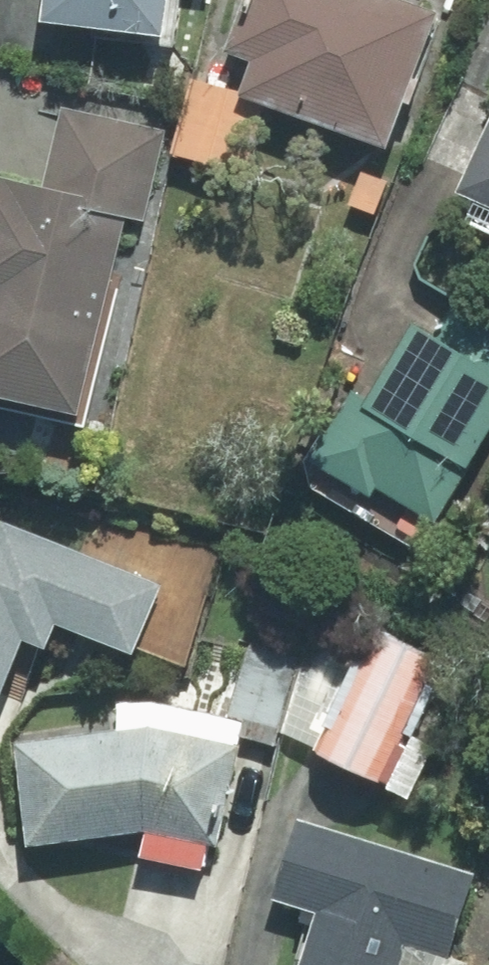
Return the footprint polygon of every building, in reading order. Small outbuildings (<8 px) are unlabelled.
[(26,39),(156,48),(159,0),(29,0),(26,39)] [(256,116),(377,161),(432,12),(399,0),(233,0),(198,95),(166,181),(224,203),(256,116)] [(448,180),(431,222),(488,247),(488,84),(448,180)] [(54,118),(36,188),(0,179),(0,417),(82,438),(122,280),(107,277),(120,229),(140,234),(163,146),(54,118)] [(321,486),(313,500),(414,558),(488,426),(488,333),(428,298),(372,397),(354,387),(303,475),(321,486)] [(0,531),(0,685),(12,652),(36,661),(45,639),(120,667),(153,583),(0,531)] [(374,601),(315,763),(389,790),(448,627),(374,601)] [(8,748),(15,855),(135,841),(133,872),(204,874),(235,727),(109,709),(107,739),(8,748)] [(284,833),(266,909),(298,916),(286,964),(387,964),(393,938),(439,949),(458,870),(284,833)]
